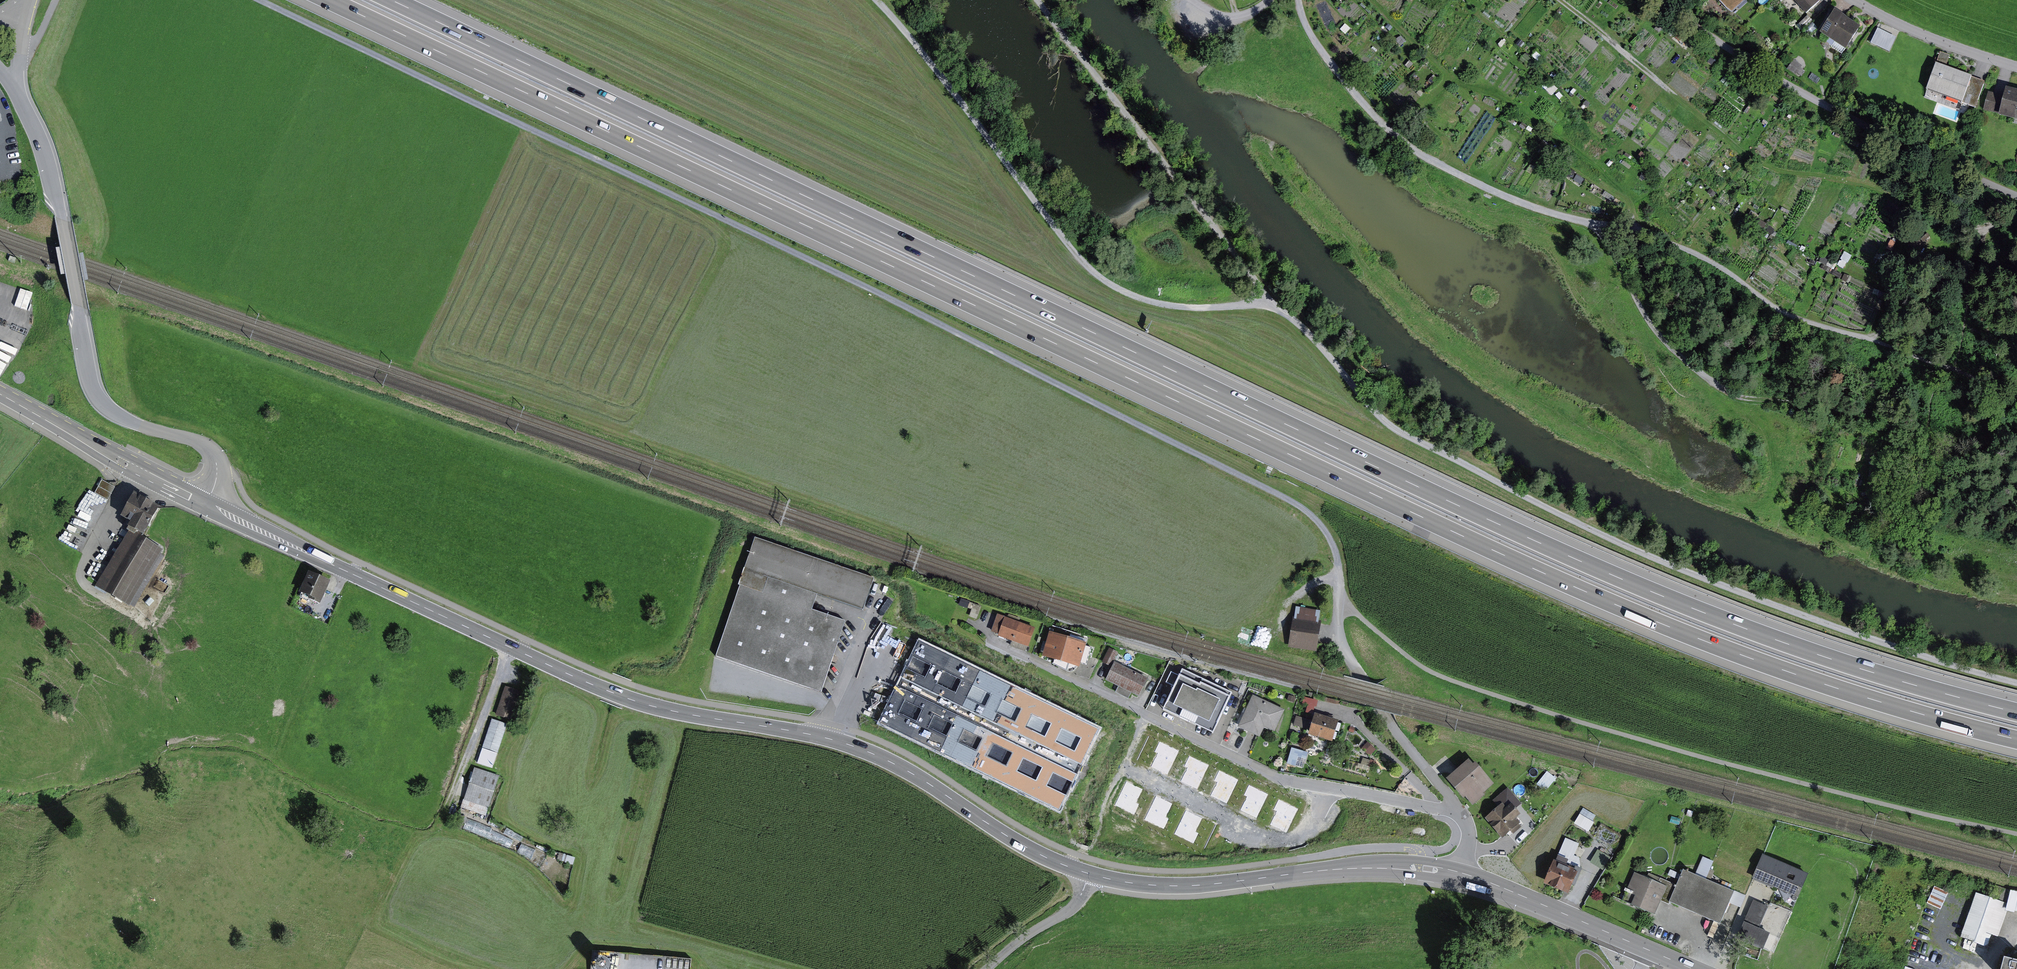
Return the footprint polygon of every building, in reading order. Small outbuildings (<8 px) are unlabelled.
[(1734,13),(1748,0),(1722,0),(1734,13)] [(1824,0),(1798,0),(1810,13),(1824,0)] [(1866,26),(1839,9),(1824,32),(1838,41),(1834,46),(1845,53),(1848,48),(1850,50),(1866,26)] [(1872,44),(1892,51),(1897,35),(1877,29),(1872,44)] [(1803,65),(1796,59),(1789,69),(1796,74),(1803,65)] [(1989,81),(1940,62),(1927,97),(1961,109),(1964,102),(1979,108),(1989,81)] [(2003,114),(2016,118),(2016,88),(2011,86),(2008,95),(1992,90),(1987,109),(2003,114)] [(16,304),(28,308),(34,291),(22,287),(16,304)] [(0,346),(0,359),(15,362),(21,338),(3,333),(0,346)] [(166,508),(140,493),(127,516),(152,531),(166,508)] [(139,537),(131,533),(100,585),(133,606),(168,549),(141,533),(139,537)] [(877,581),(759,539),(716,658),(821,695),(848,619),(812,607),(817,593),(867,611),(877,581)] [(325,609),(337,583),(314,573),(302,598),(325,609)] [(1324,608),(1296,605),(1292,639),(1319,642),(1324,608)] [(1034,628),(998,615),(992,630),(1000,632),(999,635),(1027,645),(1034,628)] [(1086,643),(1049,632),(1043,655),(1080,665),(1081,661),(1085,662),(1089,647),(1085,646),(1086,643)] [(1099,730),(919,644),(881,723),(1060,810),(1099,730)] [(1117,652),(1109,648),(1103,661),(1110,665),(1117,652)] [(1146,679),(1115,663),(1107,679),(1138,694),(1146,679)] [(1182,669),(1164,710),(1213,732),(1232,691),(1182,669)] [(521,689),(506,685),(498,714),(513,718),(521,689)] [(1285,708),(1254,696),(1241,727),(1263,736),(1267,727),(1276,731),(1285,708)] [(1341,721),(1320,716),(1315,736),(1335,741),(1341,721)] [(508,723),(495,719),(483,762),(496,766),(508,723)] [(1179,751),(1159,741),(1154,751),(1157,753),(1150,766),(1167,775),(1179,751)] [(1209,764),(1189,755),(1184,765),(1187,766),(1180,780),(1198,788),(1209,764)] [(1468,760),(1448,778),(1472,806),(1485,795),(1483,792),(1494,783),(1476,762),(1472,764),(1468,760)] [(1541,768),(1536,780),(1550,785),(1554,773),(1541,768)] [(1240,779),(1220,770),(1215,780),(1218,781),(1211,795),(1228,803),(1240,779)] [(502,777),(477,771),(468,808),(493,813),(502,777)] [(1114,806),(1135,815),(1140,805),(1137,804),(1143,790),(1126,782),(1114,806)] [(1270,795),(1249,785),(1244,795),(1247,797),(1241,810),(1258,819),(1270,795)] [(1521,804),(1508,788),(1494,800),(1499,806),(1485,818),(1502,839),(1521,823),(1517,817),(1521,813),(1516,808),(1521,804)] [(1144,820),(1164,829),(1169,819),(1166,818),(1173,804),(1155,796),(1144,820)] [(1299,809),(1278,799),(1273,809),(1276,811),(1270,825),(1287,833),(1299,809)] [(1584,806),(1575,823),(1590,830),(1598,813),(1584,806)] [(1172,834),(1193,843),(1198,833),(1195,832),(1202,818),(1184,810),(1172,834)] [(1605,867),(1612,856),(1599,848),(1592,859),(1605,867)] [(1807,873),(1763,855),(1754,878),(1798,896),(1807,873)] [(1578,868),(1557,859),(1547,883),(1572,894),(1576,885),(1582,872),(1577,870),(1578,868)] [(1582,872),(1576,885),(1579,886),(1586,869),(1579,866),(1578,868),(1577,870),(1582,872)] [(1738,891),(1687,869),(1680,885),(1673,902),(1725,924),(1738,891)] [(1650,877),(1638,872),(1631,888),(1640,892),(1635,904),(1658,914),(1664,900),(1670,886),(1650,877)] [(1652,873),(1650,877),(1670,886),(1664,900),(1672,904),(1673,902),(1680,885),(1652,873)] [(1934,881),(1902,968),(1989,968),(1993,968),(2016,968),(2016,943),(1997,938),(2007,903),(1934,881)] [(1768,907),(1754,901),(1747,917),(1761,923),(1768,907)] [(1762,950),(1769,933),(1744,922),(1737,939),(1761,949),(1762,950)]
